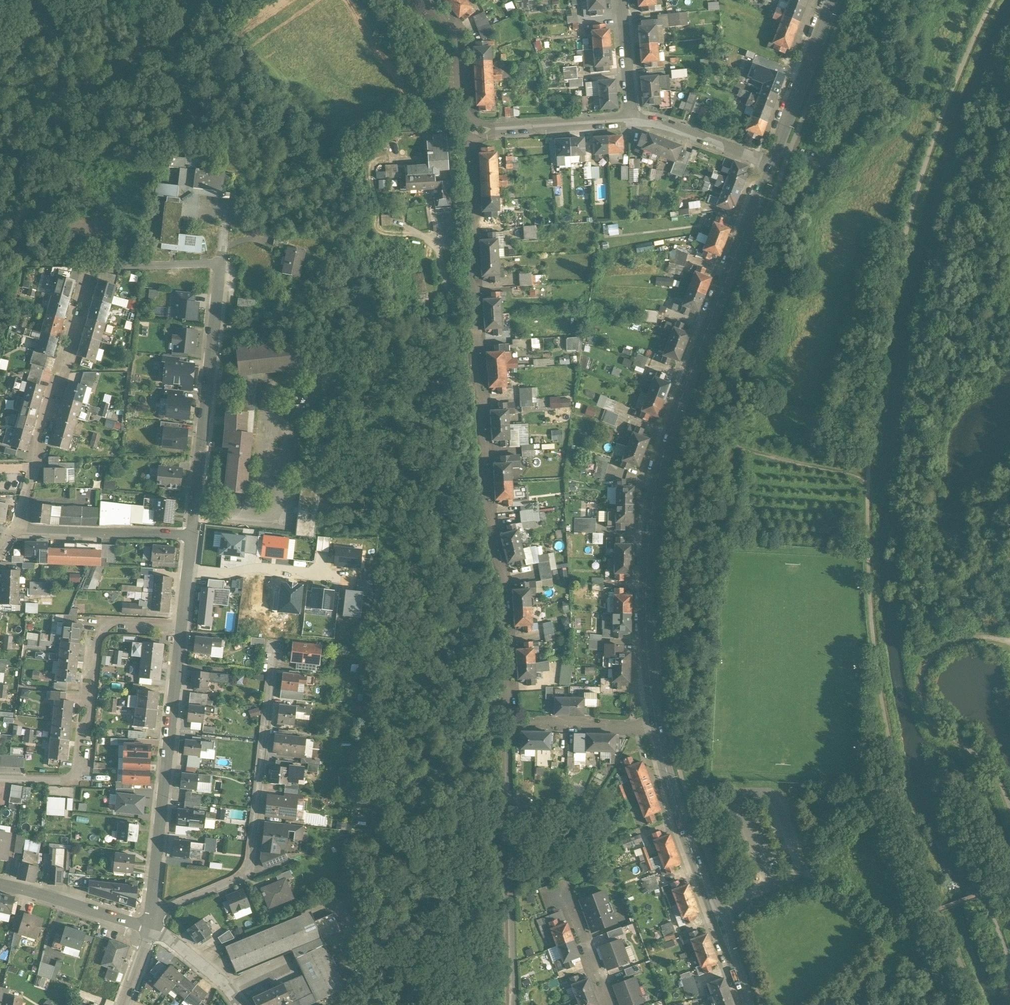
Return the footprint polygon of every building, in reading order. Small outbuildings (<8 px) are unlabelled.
[(447,4),(459,18),(461,16),(464,20),(474,13),(470,8),(472,7),(466,0),(452,0),(447,4)] [(587,7),(588,12),(590,11),(590,13),(590,17),(602,16),(602,10),(604,10),(603,0),(587,0),(587,7)] [(638,7),(641,7),(642,13),(654,12),(653,6),(655,6),(654,0),(637,0),(638,7)] [(788,3),(803,9),(807,0),(789,0),(788,3)] [(803,9),(788,3),(785,12),(776,9),(774,14),(798,23),(803,9)] [(558,24),(566,24),(566,17),(576,16),(576,10),(563,12),(564,16),(558,16),(558,24)] [(484,12),(473,17),(482,40),(493,35),(484,12)] [(686,13),(678,14),(671,14),(671,23),(672,27),(687,26),(686,13)] [(798,23),(774,14),(773,19),(781,22),(777,30),(793,37),(798,23)] [(652,21),(641,22),(641,28),(638,28),(640,46),(657,44),(655,27),(655,26),(653,27),(652,21)] [(605,25),(593,26),(593,30),(593,32),(591,32),(593,50),(610,48),(608,30),(605,31),(605,25)] [(793,37),(777,30),(772,44),(774,44),(772,49),(784,54),(786,49),(788,50),(793,37)] [(487,42),(475,43),(476,48),(473,48),(474,63),(491,61),(490,47),(488,47),(487,42)] [(657,44),(640,46),(641,63),(644,63),(644,68),(657,67),(656,62),(658,62),(657,44)] [(610,48),(593,50),(594,66),(594,67),(596,67),(597,73),(609,72),(608,66),(611,66),(610,48)] [(876,63),(860,55),(855,64),(871,72),(876,63)] [(491,61),(474,63),(475,77),(501,75),(501,70),(492,70),(491,61)] [(576,67),(563,68),(564,81),(569,81),(577,80),(576,67)] [(762,86),(761,90),(777,96),(782,83),(784,78),(756,67),(750,82),(762,86)] [(686,69),(670,71),(671,80),(687,78),(686,69)] [(501,75),(475,77),(476,91),(493,90),(492,81),(501,81),(501,75)] [(668,76),(657,77),(658,91),(665,92),(670,92),(668,76)] [(657,77),(640,78),(642,92),(658,91),(657,77)] [(577,80),(569,81),(569,88),(582,86),(582,79),(577,80)] [(615,81),(598,82),(598,86),(599,96),(616,95),(615,81)] [(493,90),(476,91),(477,106),(479,105),(479,111),(492,110),(492,105),(493,105),(493,90)] [(777,96),(761,90),(757,98),(750,95),(749,95),(747,100),(771,110),(777,96)] [(658,91),(642,92),(643,106),(658,105),(659,105),(658,91)] [(665,92),(658,91),(659,105),(658,105),(658,109),(666,109),(666,102),(665,92)] [(750,94),(741,91),(739,97),(741,98),(747,100),(749,95),(750,95),(750,94)] [(689,94),(683,109),(691,112),(698,94),(689,94)] [(616,95),(599,96),(600,106),(600,110),(617,108),(616,95)] [(771,110),(747,100),(746,104),(746,105),(753,108),(750,117),(766,123),(771,110)] [(711,111),(701,107),(697,119),(706,122),(711,111)] [(507,109),(508,117),(520,117),(520,109),(507,109)] [(766,123),(750,117),(745,130),(748,131),(746,136),(757,140),(759,136),(761,136),(766,123)] [(748,131),(745,130),(735,126),(733,131),(746,136),(748,131)] [(664,141),(647,134),(646,137),(642,135),(635,152),(642,155),(641,157),(648,160),(651,153),(658,156),(664,141)] [(621,137),(607,138),(608,154),(618,154),(621,154),(622,154),(621,137)] [(607,138),(593,139),(594,155),(595,155),(598,155),(608,154),(607,138)] [(430,153),(445,152),(444,139),(425,140),(426,154),(430,153)] [(583,139),(569,140),(570,156),(580,156),(583,156),(584,156),(583,139)] [(569,140),(555,141),(556,157),(557,157),(564,157),(570,156),(569,140)] [(681,147),(664,141),(658,156),(675,162),(675,161),(679,162),(680,163),(685,152),(680,150),(681,147)] [(698,152),(692,149),(690,154),(688,161),(694,163),(698,152)] [(445,152),(430,153),(431,166),(432,176),(436,176),(435,170),(442,170),(446,169),(445,152)] [(690,154),(685,152),(680,163),(679,162),(675,174),(682,177),(688,161),(690,154)] [(482,154),(479,154),(480,168),(497,167),(496,153),(494,153),(482,154)] [(506,157),(506,169),(519,169),(519,163),(512,164),(512,157),(506,157)] [(564,157),(557,157),(557,166),(565,165),(564,157)] [(747,167),(733,162),(733,163),(732,166),(728,176),(736,179),(736,177),(744,180),(747,173),(744,172),(747,167)] [(378,180),(400,178),(399,163),(388,164),(389,171),(377,172),(378,180)] [(399,163),(400,178),(408,178),(407,168),(407,163),(399,163)] [(431,166),(417,167),(416,177),(432,176),(431,166)] [(407,168),(408,178),(416,177),(417,167),(407,168)] [(497,167),(480,168),(481,183),(506,182),(506,176),(497,176),(497,167)] [(598,167),(590,168),(591,179),(598,179),(598,167)] [(637,170),(629,170),(629,181),(637,181),(637,170)] [(432,176),(416,177),(416,189),(420,189),(420,184),(432,183),(432,176)] [(442,182),(436,183),(436,176),(432,176),(432,183),(432,188),(433,200),(448,199),(447,182),(442,182)] [(736,179),(728,176),(727,179),(718,176),(718,178),(716,181),(740,190),(744,180),(736,177),(736,179)] [(401,190),(416,189),(416,177),(408,178),(400,178),(401,190)] [(740,190),(716,181),(715,185),(714,186),(715,186),(723,189),(722,192),(729,195),(729,197),(736,200),(740,190)] [(506,182),(481,183),(482,198),(498,197),(498,187),(506,187),(506,182)] [(723,189),(715,186),(714,189),(715,190),(714,192),(721,195),(722,192),(723,189)] [(721,195),(714,192),(710,204),(716,206),(721,195)] [(736,200),(729,197),(729,195),(722,192),(721,195),(716,206),(729,212),(732,206),(734,206),(736,200)] [(498,197),(482,198),(482,211),(485,211),(485,217),(497,216),(497,211),(499,211),(498,197)] [(448,199),(433,200),(434,214),(449,213),(448,199)] [(383,223),(394,223),(394,213),(382,213),(383,223)] [(714,224),(713,224),(708,237),(724,243),(729,230),(726,229),(727,226),(723,224),(724,220),(717,217),(714,224)] [(616,224),(604,226),(605,235),(618,233),(616,224)] [(535,226),(523,227),(524,239),(536,239),(535,226)] [(496,233),(488,233),(488,237),(483,237),(483,240),(480,240),(481,258),(498,257),(497,242),(497,239),(496,239),(496,233)] [(724,243),(708,237),(702,251),(704,251),(702,257),(709,260),(710,256),(715,259),(716,256),(719,257),(724,243)] [(636,244),(637,252),(653,250),(651,242),(636,244)] [(288,246),(281,273),(300,277),(307,251),(288,246)] [(688,248),(677,246),(673,266),(677,267),(676,272),(682,273),(688,248)] [(498,257),(481,258),(482,277),(485,276),(485,279),(491,279),(491,282),(499,282),(499,279),(499,276),(499,272),(498,257)] [(705,269),(698,267),(695,274),(694,273),(688,290),(704,296),(710,279),(708,278),(709,275),(703,273),(705,269)] [(72,271),(62,268),(60,278),(70,281),(71,277),(72,271)] [(416,271),(417,297),(427,297),(426,271),(416,271)] [(531,273),(519,274),(519,286),(532,285),(531,276),(531,273)] [(541,275),(531,276),(532,285),(541,284),(541,275)] [(57,279),(47,276),(44,286),(54,289),(57,279)] [(60,278),(57,277),(57,279),(54,289),(52,297),(69,301),(74,282),(70,281),(60,278)] [(116,286),(99,281),(93,300),(110,305),(116,286)] [(37,285),(30,283),(28,290),(35,292),(37,285)] [(158,299),(158,290),(150,289),(149,299),(158,299)] [(704,296),(688,290),(683,303),(682,306),(683,307),(680,313),(687,316),(689,312),(694,314),(695,311),(697,312),(704,296)] [(499,292),(492,292),(492,296),(486,297),(486,300),(484,300),(485,315),(501,314),(501,299),(500,299),(499,292)] [(181,294),(176,293),(173,318),(196,320),(198,304),(193,303),(181,301),(181,294)] [(194,295),(181,294),(181,301),(193,303),(194,295)] [(69,301),(52,297),(46,315),(63,320),(69,301)] [(255,301),(238,299),(237,306),(238,306),(249,308),(254,308),(255,301)] [(110,305),(93,300),(88,319),(105,324),(110,305)] [(683,303),(675,300),(672,310),(680,313),(683,307),(682,306),(683,303)] [(131,304),(124,302),(122,309),(129,310),(131,304)] [(129,310),(122,309),(121,315),(127,317),(129,310)] [(659,312),(648,310),(646,322),(657,324),(659,312)] [(501,314),(485,315),(485,329),(488,329),(488,332),(494,331),(494,335),(502,335),(502,328),(501,314)] [(63,320),(46,315),(41,333),(58,338),(63,320)] [(105,324),(88,319),(83,337),(100,342),(105,324)] [(27,322),(20,320),(18,327),(25,329),(27,322)] [(684,325),(677,322),(675,327),(674,329),(673,329),(672,332),(668,342),(683,348),(687,340),(689,335),(687,334),(688,331),(683,329),(684,325)] [(675,327),(666,323),(664,329),(672,332),(673,329),(674,329),(675,327)] [(25,329),(18,327),(16,333),(23,336),(25,329)] [(41,333),(25,329),(23,336),(22,337),(39,341),(41,333)] [(195,333),(178,331),(177,338),(173,337),(173,344),(176,344),(175,351),(176,351),(188,352),(192,353),(195,333)] [(58,338),(41,333),(39,341),(36,352),(47,356),(52,357),(58,338)] [(100,342),(83,337),(77,356),(94,361),(100,342)] [(566,339),(567,351),(578,350),(580,338),(566,339)] [(120,341),(114,339),(112,346),(119,348),(120,341)] [(539,339),(531,339),(532,351),(540,350),(539,339)] [(301,342),(236,349),(239,376),(257,374),(263,373),(304,369),(301,342)] [(683,348),(668,342),(663,355),(663,356),(662,358),(661,362),(661,363),(664,364),(665,365),(665,364),(668,365),(670,362),(675,364),(676,361),(678,362),(680,357),(683,348)] [(503,345),(495,345),(495,350),(489,350),(489,353),(487,353),(488,371),(504,370),(504,358),(503,353),(503,352),(503,350),(503,345)] [(119,348),(112,346),(110,352),(117,354),(119,348)] [(188,352),(176,351),(175,351),(172,350),(171,357),(178,358),(188,359),(188,352)] [(47,356),(36,352),(34,351),(30,364),(32,365),(30,371),(43,371),(47,356)] [(647,358),(637,354),(635,360),(645,364),(647,358)] [(559,358),(560,365),(569,365),(569,355),(564,356),(564,358),(559,358)] [(504,358),(504,370),(517,369),(516,357),(504,358)] [(534,359),(534,366),(554,365),(554,358),(534,359)] [(93,363),(82,360),(80,366),(91,369),(93,363)] [(645,364),(635,360),(633,365),(643,369),(645,364)] [(177,364),(166,362),(166,363),(163,383),(181,385),(191,386),(193,365),(177,364)] [(504,370),(488,371),(489,389),(491,389),(492,391),(497,391),(497,395),(505,395),(505,390),(505,388),(505,386),(505,382),(504,370)] [(43,371),(30,371),(26,383),(27,383),(38,386),(43,371)] [(660,373),(657,372),(656,376),(655,378),(654,378),(652,382),(648,395),(663,401),(668,389),(670,384),(667,383),(669,381),(663,378),(665,375),(662,373),(660,372),(660,373)] [(96,373),(83,373),(80,385),(86,387),(92,389),(96,373)] [(239,376),(239,384),(250,386),(247,413),(247,415),(246,415),(244,436),(251,436),(257,374),(239,376)] [(656,376),(650,374),(649,377),(647,380),(652,382),(654,378),(655,378),(656,376)] [(26,383),(15,380),(12,390),(25,393),(27,383),(26,383)] [(80,385),(69,382),(65,399),(81,403),(86,387),(80,385)] [(38,386),(27,383),(25,393),(23,399),(40,403),(44,388),(38,386)] [(250,386),(239,384),(237,412),(247,413),(250,386)] [(180,391),(165,389),(164,399),(168,400),(169,396),(182,397),(182,391),(180,391)] [(531,389),(519,390),(520,402),(531,401),(531,389)] [(663,401),(648,395),(642,410),(641,411),(643,412),(640,418),(648,421),(649,417),(654,419),(655,417),(657,417),(659,413),(659,412),(663,401)] [(182,397),(169,396),(168,400),(166,417),(188,419),(190,400),(183,399),(182,397)] [(561,408),(571,408),(570,400),(560,400),(560,398),(550,399),(551,410),(562,409),(561,408)] [(40,403),(23,399),(18,415),(35,419),(40,403)] [(81,403),(65,399),(60,414),(77,419),(82,403),(81,403)] [(617,402),(607,399),(603,409),(613,413),(617,402)] [(109,404),(102,402),(100,409),(107,410),(109,404)] [(99,408),(82,403),(77,419),(88,422),(90,413),(97,415),(99,408)] [(506,404),(498,405),(498,409),(493,409),(493,412),(490,413),(491,427),(508,426),(507,413),(507,412),(506,412),(506,409),(506,404)] [(595,410),(588,407),(585,414),(592,417),(595,410)] [(642,410),(637,408),(634,416),(640,418),(643,412),(641,411),(642,410)] [(618,415),(607,411),(605,410),(601,421),(603,422),(614,427),(618,415)] [(237,412),(226,411),(226,413),(227,413),(225,434),(224,434),(222,450),(228,451),(224,492),(223,492),(223,494),(245,497),(246,495),(244,494),(248,453),(250,453),(251,436),(244,436),(246,415),(247,415),(247,413),(237,412)] [(77,419),(60,414),(56,430),(72,435),(77,419)] [(35,419),(18,415),(14,431),(30,435),(35,419)] [(120,429),(121,423),(107,419),(105,425),(120,429)] [(178,424),(161,422),(160,432),(164,433),(164,429),(178,430),(178,424)] [(637,428),(630,425),(627,435),(632,437),(633,433),(634,434),(637,428)] [(508,426),(491,427),(492,441),(495,441),(495,444),(500,444),(500,448),(509,447),(508,440),(509,440),(508,433),(508,426)] [(1,444),(9,446),(14,431),(6,428),(1,444)] [(644,431),(637,428),(634,434),(633,433),(632,437),(628,447),(644,453),(648,440),(647,439),(648,436),(643,434),(644,431)] [(178,430),(164,429),(164,433),(162,450),(184,452),(186,431),(178,430)] [(72,435),(56,430),(51,446),(67,451),(72,435)] [(562,430),(552,430),(552,440),(562,440),(562,430)] [(30,435),(14,431),(9,446),(26,451),(30,435)] [(100,436),(90,433),(88,439),(98,442),(100,436)] [(518,433),(508,433),(509,440),(508,440),(509,447),(509,448),(518,447),(518,433)] [(98,442),(88,439),(86,445),(96,449),(98,442)] [(16,450),(6,447),(4,453),(14,456),(16,450)] [(644,453),(628,447),(623,460),(622,461),(623,461),(623,463),(621,467),(629,470),(630,467),(635,469),(636,466),(639,467),(644,453)] [(509,457),(501,458),(502,461),(496,462),(496,465),(493,465),(494,483),(511,482),(510,467),(510,464),(509,457)] [(519,457),(509,457),(510,464),(510,467),(519,467),(519,457)] [(608,462),(597,460),(594,472),(606,474),(608,462)] [(66,469),(46,469),(45,484),(66,484),(66,469)] [(74,484),(74,469),(66,469),(66,484),(74,484)] [(161,470),(158,470),(156,485),(159,486),(159,487),(163,487),(163,486),(164,486),(164,489),(165,490),(179,492),(181,474),(179,472),(178,472),(161,470)] [(606,474),(594,472),(593,477),(605,480),(606,474)] [(626,481),(618,481),(618,487),(617,487),(617,488),(616,505),(633,506),(634,488),(631,488),(631,485),(626,485),(626,481)] [(511,482),(494,483),(495,501),(498,500),(498,503),(504,503),(504,507),(512,507),(512,502),(512,500),(512,499),(511,482)] [(317,490),(300,488),(295,530),(295,538),(312,540),(317,490)] [(172,504),(143,501),(143,509),(155,511),(153,524),(155,524),(171,526),(172,518),(171,518),(172,504)] [(120,507),(100,504),(100,511),(99,527),(119,528),(120,507)] [(633,506),(616,505),(616,512),(616,523),(617,523),(617,528),(617,530),(624,530),(625,526),(630,527),(630,523),(633,523),(633,506)] [(50,508),(34,506),(32,524),(49,525),(50,508)] [(143,509),(120,507),(119,528),(130,528),(130,525),(151,528),(154,526),(155,524),(153,524),(155,511),(143,509)] [(81,509),(50,508),(49,525),(80,527),(81,509)] [(100,511),(81,509),(80,527),(99,528),(99,527),(100,511)] [(616,512),(607,512),(607,528),(617,528),(617,523),(616,523),(616,512)] [(595,520),(577,519),(575,519),(575,533),(577,533),(595,534),(595,520)] [(521,524),(515,526),(516,531),(517,531),(518,534),(523,533),(521,524)] [(515,525),(507,527),(508,531),(502,532),(503,535),(500,536),(504,550),(521,545),(518,534),(517,531),(516,531),(515,526),(515,525)] [(242,556),(244,541),(222,538),(219,557),(242,559),(242,556)] [(257,539),(244,538),(244,541),(242,556),(255,557),(256,551),(257,539)] [(624,538),(616,538),(616,540),(616,545),(615,545),(615,548),(615,559),(632,560),(632,546),(630,546),(630,543),(624,543),(624,538)] [(48,540),(40,539),(39,543),(26,543),(25,557),(40,558),(40,562),(47,562),(47,553),(47,551),(48,540)] [(285,562),(287,542),(263,539),(263,540),(262,552),(261,559),(285,562)] [(616,540),(607,540),(607,546),(610,546),(610,548),(615,548),(615,545),(616,545),(616,540)] [(47,562),(47,565),(89,567),(100,567),(101,559),(101,546),(64,545),(64,551),(47,551),(47,553),(47,562)] [(521,545),(504,550),(507,564),(510,563),(511,566),(516,565),(517,568),(525,567),(523,560),(524,560),(523,556),(521,545)] [(174,550),(152,548),(151,562),(173,563),(174,550)] [(360,554),(334,551),(333,567),(358,570),(360,554)] [(632,560),(615,559),(614,574),(616,574),(616,581),(623,581),(624,577),(629,577),(629,574),(632,574),(632,560)] [(549,561),(537,564),(538,570),(550,567),(549,561)] [(576,566),(568,566),(568,579),(577,578),(576,566)] [(100,567),(89,567),(79,591),(95,591),(105,568),(100,567)] [(550,567),(538,570),(541,581),(544,581),(552,579),(550,567)] [(19,572),(2,571),(1,588),(19,589),(19,572)] [(143,594),(152,594),(153,577),(152,577),(144,576),(143,594)] [(170,578),(153,577),(152,594),(169,596),(170,578)] [(541,581),(534,583),(534,591),(534,594),(545,593),(544,581),(541,581)] [(207,590),(222,591),(223,583),(208,582),(207,590)] [(370,583),(356,582),(355,594),(362,595),(361,598),(368,599),(370,583)] [(528,584),(520,584),(520,588),(515,588),(515,591),(512,592),(513,609),(530,608),(529,594),(529,592),(529,591),(528,591),(528,584)] [(247,605),(266,607),(268,587),(249,585),(247,605)] [(280,587),(279,595),(277,613),(298,616),(300,588),(294,588),(294,587),(286,586),(286,587),(280,587)] [(19,589),(1,588),(1,605),(18,606),(19,589)] [(207,590),(201,589),(197,626),(212,628),(213,619),(211,618),(212,606),(227,607),(229,592),(222,591),(207,590)] [(623,589),(615,589),(615,594),(615,596),(614,596),(614,597),(614,614),(631,615),(631,597),(629,596),(629,594),(623,593),(623,589)] [(331,593),(313,591),(312,594),(311,610),(329,612),(331,593)] [(344,593),(341,619),(359,620),(361,598),(362,595),(355,594),(344,593)] [(169,596),(152,594),(151,602),(151,609),(151,611),(168,612),(169,596)] [(311,610),(312,594),(305,594),(303,611),(311,611),(311,610)] [(279,595),(273,595),(271,613),(277,613),(279,595)] [(26,603),(26,613),(38,614),(39,604),(26,603)] [(140,616),(141,608),(138,608),(124,607),(124,615),(140,616)] [(530,608),(513,609),(514,627),(517,627),(517,629),(523,629),(523,633),(531,633),(531,626),(530,608)] [(603,614),(602,638),(606,638),(607,630),(613,630),(613,614),(603,614)] [(631,615),(614,614),(613,630),(613,632),(614,632),(614,638),(622,639),(622,635),(628,635),(628,632),(630,633),(631,615)] [(63,616),(63,623),(74,625),(75,616),(63,616)] [(74,625),(63,623),(61,643),(79,645),(81,625),(74,625)] [(556,647),(551,623),(537,625),(539,651),(556,647)] [(61,637),(26,633),(25,640),(60,644),(61,637)] [(212,641),(196,639),(195,654),(210,655),(211,647),(212,641)] [(253,639),(251,639),(250,646),(263,647),(264,640),(253,639)] [(60,644),(25,640),(25,647),(59,650),(60,644)] [(597,641),(589,640),(589,646),(591,647),(590,649),(600,650),(601,641),(597,641)] [(79,645),(61,643),(59,662),(77,664),(79,645)] [(162,645),(142,643),(142,645),(141,657),(141,661),(161,663),(162,645)] [(318,646),(292,643),(290,663),(296,664),(316,666),(318,646)] [(524,644),(524,647),(518,648),(518,650),(516,650),(516,665),(534,664),(533,651),(532,643),(524,644)] [(142,645),(135,645),(133,647),(132,656),(141,657),(142,645)] [(622,647),(606,647),(606,657),(603,657),(603,668),(612,668),(629,668),(629,659),(630,654),(627,654),(627,651),(621,651),(622,647)] [(113,665),(113,658),(101,657),(100,664),(113,665)] [(161,663),(141,661),(139,678),(159,680),(161,663)] [(77,664),(59,662),(57,681),(66,682),(75,683),(77,664)] [(548,662),(534,664),(534,672),(549,670),(548,662)] [(316,666),(296,664),(295,671),(315,673),(316,666)] [(534,664),(516,665),(517,680),(520,680),(520,683),(526,682),(526,687),(535,686),(534,680),(535,680),(534,672),(534,664)] [(571,666),(561,665),(558,685),(568,687),(571,666)] [(629,668),(612,668),(612,680),(612,683),(613,683),(613,689),(621,690),(621,686),(626,686),(626,683),(629,683),(629,678),(629,677),(629,668)] [(208,674),(192,673),(191,689),(197,690),(196,693),(204,694),(205,690),(206,691),(207,684),(208,674)] [(228,677),(208,674),(207,684),(227,686),(228,677)] [(298,677),(282,675),(280,691),(296,693),(297,685),(298,677)] [(314,678),(298,677),(297,685),(313,687),(314,678)] [(612,680),(601,680),(601,696),(613,696),(613,689),(613,683),(612,683),(612,680)] [(65,691),(66,682),(57,681),(53,681),(52,689),(65,691)] [(296,693),(280,691),(279,699),(298,701),(299,693),(296,693)] [(158,694),(137,692),(138,692),(137,697),(136,709),(156,711),(157,701),(157,700),(158,694)] [(66,694),(52,693),(51,701),(55,701),(55,700),(65,701),(66,694)] [(596,694),(589,694),(589,699),(583,699),(583,707),(586,707),(586,706),(596,707),(596,694)] [(190,695),(189,701),(206,703),(207,696),(190,695)] [(137,697),(129,697),(128,708),(136,709),(137,697)] [(558,698),(554,698),(554,706),(551,706),(551,711),(553,711),(553,715),(568,716),(569,699),(558,698)] [(579,699),(569,699),(568,716),(583,716),(583,712),(586,713),(586,707),(583,707),(583,699),(579,699)] [(65,701),(55,700),(55,701),(53,720),(71,722),(73,702),(65,701)] [(189,701),(189,708),(205,709),(206,703),(189,701)] [(295,708),(279,706),(276,724),(293,726),(294,719),(295,708)] [(205,709),(189,708),(187,723),(203,725),(205,709)] [(309,710),(295,708),(294,719),(308,720),(309,710)] [(156,711),(136,709),(134,726),(134,727),(154,729),(154,728),(154,722),(155,722),(156,711)] [(258,710),(248,712),(250,718),(260,716),(258,710)] [(71,722),(53,720),(51,739),(69,741),(71,722)] [(520,749),(535,750),(535,733),(521,733),(520,736),(517,736),(517,741),(520,741),(520,749)] [(549,733),(535,733),(535,750),(549,750),(549,742),(552,742),(552,736),(549,736),(549,733)] [(585,734),(573,734),(573,744),(573,753),(585,753),(585,751),(585,734)] [(600,735),(585,734),(585,751),(589,751),(594,752),(600,752),(600,735)] [(615,735),(600,735),(600,752),(610,752),(614,752),(614,744),(618,744),(618,738),(615,738),(615,735)] [(303,739),(275,736),(273,751),(281,752),(280,755),(300,757),(303,739)] [(69,741),(51,739),(49,759),(61,760),(67,760),(69,741)] [(201,744),(185,742),(183,756),(188,757),(200,758),(200,754),(201,744)] [(213,745),(201,744),(200,754),(206,754),(206,750),(213,750),(213,745)] [(134,745),(125,745),(125,746),(124,758),(149,760),(150,746),(134,745)] [(0,755),(0,767),(23,768),(24,756),(0,755)] [(198,770),(200,758),(188,757),(187,769),(198,770)] [(623,760),(626,768),(634,765),(631,757),(623,760)] [(149,760),(124,758),(124,771),(149,772),(149,760)] [(61,760),(49,759),(48,766),(60,767),(61,760)] [(643,817),(645,817),(652,814),(660,811),(642,762),(634,765),(626,768),(625,769),(643,817)] [(274,767),(271,767),(269,784),(284,785),(286,786),(286,785),(287,781),(288,769),(287,768),(274,767)] [(291,768),(289,767),(289,768),(287,768),(288,769),(287,781),(297,782),(297,778),(301,778),(301,776),(302,769),(291,768)] [(149,772),(124,771),(123,783),(132,784),(148,784),(149,772)] [(198,777),(182,775),(180,790),(183,790),(188,790),(192,791),(197,791),(198,783),(198,777)] [(625,776),(618,779),(621,785),(628,782),(625,776)] [(296,786),(286,785),(286,786),(284,785),(283,793),(284,793),(289,794),(295,794),(296,786)] [(629,807),(621,785),(617,787),(625,809),(629,807)] [(48,796),(74,797),(74,787),(48,786),(48,796)] [(117,789),(116,789),(115,795),(118,796),(133,797),(134,790),(132,790),(117,789)] [(187,793),(186,793),(185,802),(201,804),(202,795),(192,794),(187,793)] [(133,797),(118,796),(116,812),(141,814),(143,798),(133,797)] [(289,799),(268,797),(266,815),(294,818),(296,800),(289,799)] [(64,817),(65,799),(47,798),(46,816),(64,817)] [(200,813),(201,804),(185,802),(184,808),(189,809),(189,812),(200,813)] [(189,812),(178,810),(176,825),(192,827),(193,818),(205,819),(205,813),(203,813),(200,813),(189,812)] [(655,822),(652,814),(645,817),(648,825),(655,822)] [(137,827),(119,824),(117,840),(135,842),(137,827)] [(302,826),(280,824),(280,829),(294,831),(301,832),(302,826)] [(603,840),(598,825),(594,827),(599,841),(603,840)] [(280,829),(264,827),(261,851),(263,851),(278,853),(280,836),(293,838),(294,831),(280,829)] [(659,830),(651,833),(654,840),(667,835),(665,832),(660,834),(659,830)] [(0,833),(0,858),(7,859),(11,835),(0,833)] [(629,837),(632,843),(643,839),(640,833),(629,837)] [(654,840),(653,840),(654,842),(659,855),(674,849),(669,834),(667,835),(654,840)] [(26,837),(17,836),(15,853),(23,854),(26,837)] [(293,838),(280,836),(278,853),(283,854),(299,853),(300,839),(293,838)] [(205,838),(204,844),(204,851),(214,852),(216,839),(205,838)] [(190,842),(174,841),(172,856),(188,858),(190,842)] [(204,844),(190,842),(189,850),(204,851),(204,844)] [(649,858),(644,847),(640,848),(644,860),(649,858)] [(674,849),(659,855),(663,866),(663,867),(664,867),(677,862),(679,861),(674,849)] [(38,854),(25,851),(22,865),(37,869),(38,854)] [(278,853),(263,851),(263,856),(260,857),(260,860),(263,867),(265,868),(285,859),(283,854),(278,853)] [(134,857),(116,855),(114,870),(125,871),(125,872),(132,873),(134,857)] [(649,858),(644,860),(648,871),(653,869),(649,858)] [(677,862),(664,867),(666,872),(666,873),(674,870),(673,867),(678,865),(677,862)] [(37,869),(22,865),(19,879),(33,882),(34,878),(37,878),(39,869),(37,869)] [(55,868),(49,868),(48,879),(48,885),(62,885),(63,869),(55,868)] [(288,871),(275,876),(278,882),(284,880),(291,877),(288,871)] [(90,876),(68,874),(68,886),(89,888),(89,882),(90,876)] [(647,880),(651,891),(660,888),(656,877),(647,880)] [(278,882),(260,889),(262,893),(262,894),(262,896),(263,896),(268,908),(276,904),(275,902),(290,896),(284,880),(278,882)] [(684,883),(679,885),(677,881),(670,884),(673,890),(671,891),(677,904),(693,898),(688,885),(685,886),(684,883)] [(89,882),(89,888),(89,893),(131,906),(135,904),(137,888),(125,886),(89,882)] [(670,884),(660,888),(662,894),(671,891),(673,890),(670,884)] [(242,890),(225,897),(227,901),(231,910),(232,913),(249,907),(242,890)] [(603,892),(580,900),(584,912),(607,903),(603,892)] [(2,895),(0,902),(0,913),(4,913),(11,915),(11,914),(14,903),(15,897),(2,895)] [(693,898),(677,904),(682,918),(683,917),(685,924),(692,921),(691,917),(696,916),(695,913),(698,912),(693,898)] [(231,910),(227,901),(221,903),(225,913),(231,910)] [(607,903),(584,912),(591,932),(615,923),(611,913),(607,903)] [(543,941),(553,937),(550,929),(551,929),(549,923),(556,920),(558,924),(563,922),(564,924),(566,923),(562,910),(534,920),(539,934),(540,934),(543,941)] [(43,920),(25,914),(19,931),(37,937),(43,920)] [(332,916),(314,923),(321,939),(338,932),(332,916)] [(685,924),(683,917),(682,918),(677,919),(680,926),(685,924)] [(296,919),(227,948),(237,972),(292,950),(295,959),(323,946),(321,939),(314,923),(313,922),(299,927),(296,919)] [(201,920),(187,930),(196,944),(201,941),(208,936),(211,934),(201,920)] [(563,922),(558,924),(556,920),(549,923),(551,929),(550,929),(553,937),(557,946),(572,940),(566,923),(564,924),(563,922)] [(671,922),(661,926),(663,931),(673,928),(671,922)] [(73,930),(66,927),(63,936),(61,944),(63,945),(80,950),(82,944),(85,935),(85,933),(78,931),(79,931),(73,929),(73,930)] [(620,927),(606,933),(608,940),(623,935),(620,927)] [(663,931),(662,931),(664,937),(675,933),(673,928),(663,931)] [(703,933),(697,935),(696,930),(689,933),(691,940),(690,941),(695,954),(712,948),(707,934),(704,935),(703,933)] [(228,931),(217,938),(221,944),(234,939),(228,931)] [(690,941),(691,940),(689,933),(680,936),(683,943),(690,941)] [(21,936),(14,934),(11,946),(17,948),(21,936)] [(63,936),(56,934),(52,948),(62,951),(63,945),(61,944),(63,936)] [(95,938),(85,935),(82,944),(92,948),(95,938)] [(572,940),(557,946),(562,961),(563,963),(564,963),(566,969),(568,968),(573,966),(572,962),(577,960),(576,958),(579,957),(572,940)] [(619,940),(599,948),(607,970),(627,962),(619,940)] [(110,941),(101,965),(109,968),(119,971),(119,972),(126,952),(125,951),(123,947),(123,946),(110,941)] [(323,946),(295,959),(303,975),(331,962),(323,946)] [(548,949),(554,965),(562,961),(557,946),(548,949)] [(712,948),(695,954),(700,967),(701,967),(704,974),(711,971),(710,967),(715,965),(714,962),(717,961),(712,948)] [(562,961),(554,965),(557,972),(566,969),(564,963),(563,963),(562,961)] [(331,962),(303,975),(316,1002),(319,1000),(328,996),(343,988),(335,971),(331,962)] [(54,968),(40,963),(38,975),(50,980),(54,968)] [(170,966),(168,969),(163,965),(161,968),(166,971),(161,978),(173,988),(182,977),(177,973),(177,972),(170,966)] [(637,965),(623,970),(626,977),(639,972),(637,965)] [(704,974),(701,967),(700,967),(693,970),(696,977),(704,974)] [(119,971),(109,968),(105,978),(115,982),(119,971)] [(161,968),(154,977),(158,981),(159,981),(161,978),(166,971),(161,968)] [(566,969),(557,972),(558,977),(570,973),(568,968),(566,969)] [(680,975),(681,980),(692,977),(691,972),(680,975)] [(282,985),(292,1004),(309,1004),(316,1002),(303,975),(282,985)] [(584,977),(578,979),(577,975),(570,978),(572,985),(571,985),(576,999),(592,993),(587,979),(585,980),(584,977)] [(182,977),(173,988),(185,998),(194,987),(188,983),(188,982),(182,977)] [(692,977),(681,980),(687,998),(698,995),(692,977)] [(12,986),(28,990),(30,982),(14,978),(12,986)] [(173,988),(161,978),(159,981),(158,981),(155,984),(168,994),(173,988)] [(613,986),(620,1004),(629,1004),(642,1000),(634,978),(613,986)] [(723,978),(707,984),(712,996),(727,990),(723,978)] [(282,985),(272,989),(276,997),(278,996),(282,1004),(280,1004),(292,1004),(282,985)] [(185,998),(194,1004),(197,1004),(206,994),(195,986),(194,987),(185,998)] [(3,988),(0,1001),(0,1004),(5,1004),(7,997),(8,995),(9,989),(3,988)] [(252,999),(255,1004),(280,1004),(282,1004),(278,996),(276,997),(272,989),(252,999)] [(712,996),(714,1003),(715,1004),(723,1004),(732,1002),(727,990),(712,996)] [(576,999),(579,1004),(597,1004),(592,993),(576,999)] [(7,997),(5,1004),(21,1004),(22,1000),(7,997)]
